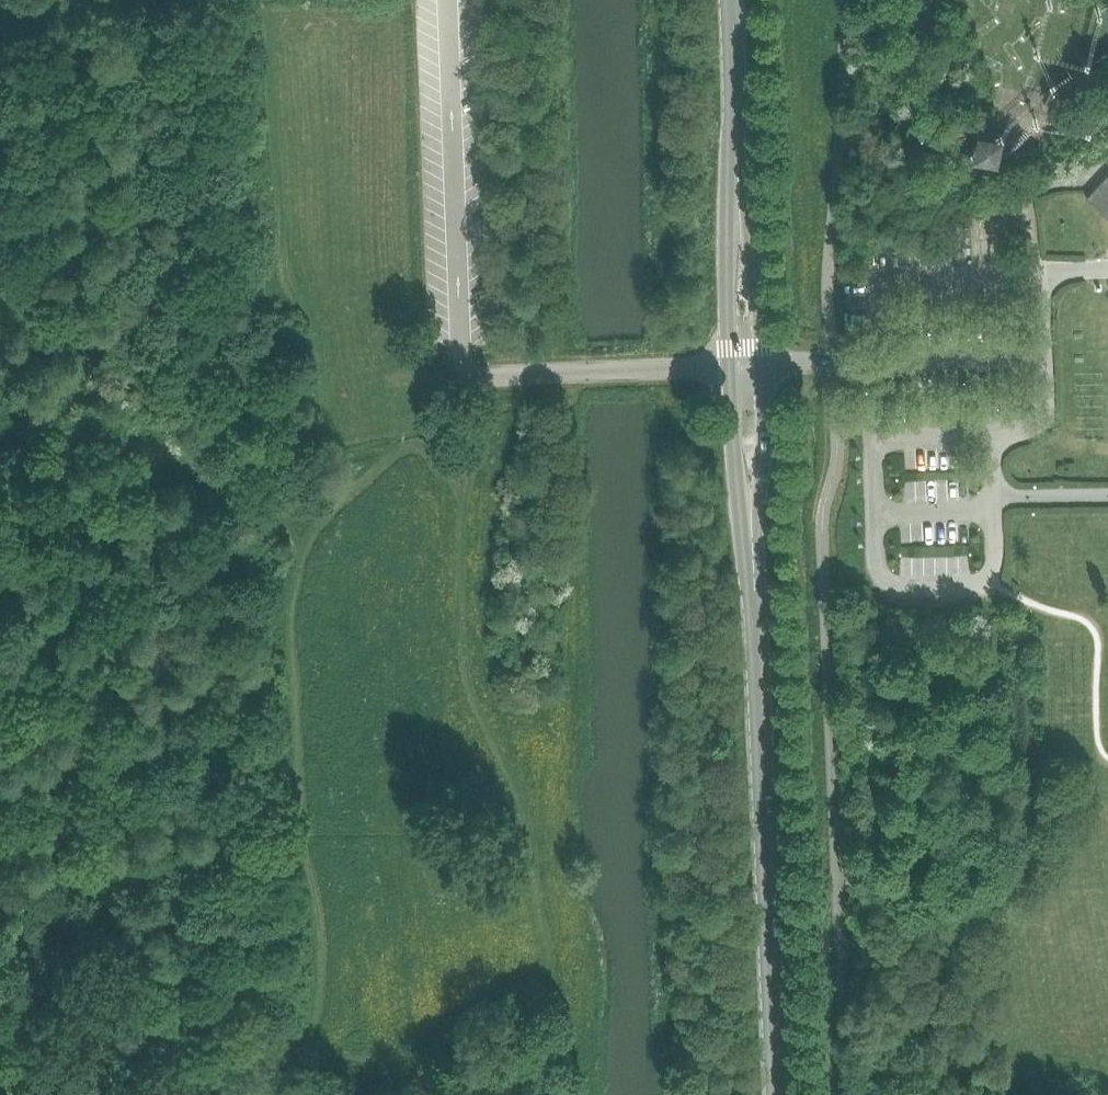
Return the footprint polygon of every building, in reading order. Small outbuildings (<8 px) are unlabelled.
[(966,133),(967,161),(986,161),(985,132),(966,133)] [(1086,196),(1107,217),(1107,173),(1086,196)] [(949,670),(961,677),(967,667),(955,660),(949,670)] [(957,712),(969,717),(974,706),(963,701),(957,712)] [(938,738),(941,750),(955,747),(952,734),(938,738)] [(966,763),(978,773),(987,763),(976,753),(966,763)]
